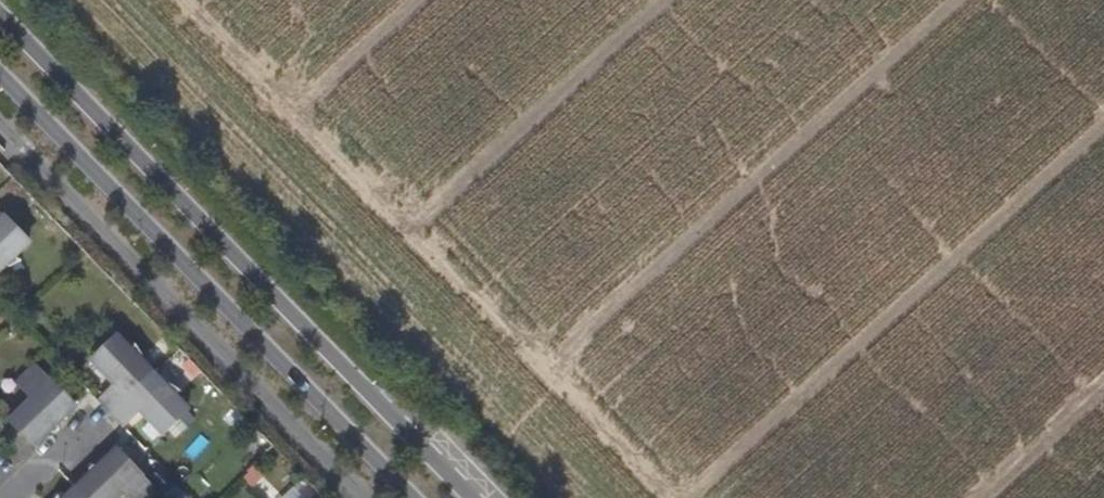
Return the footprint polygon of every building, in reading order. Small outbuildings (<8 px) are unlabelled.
[(5,277),(7,280),(19,273),(14,268),(34,250),(11,225),(0,236),(0,282),(5,277)] [(161,434),(183,413),(170,399),(176,394),(167,387),(162,390),(138,363),(141,360),(134,348),(129,353),(117,340),(94,361),(116,384),(99,400),(122,426),(139,410),(161,434)] [(15,419),(36,441),(49,429),(52,432),(55,431),(58,429),(59,420),(72,407),(35,368),(22,380),(38,397),(15,419)] [(123,494),(126,497),(150,497),(113,459),(102,469),(104,471),(99,476),(93,470),(90,473),(90,481),(71,497),(119,497),(123,494)]
